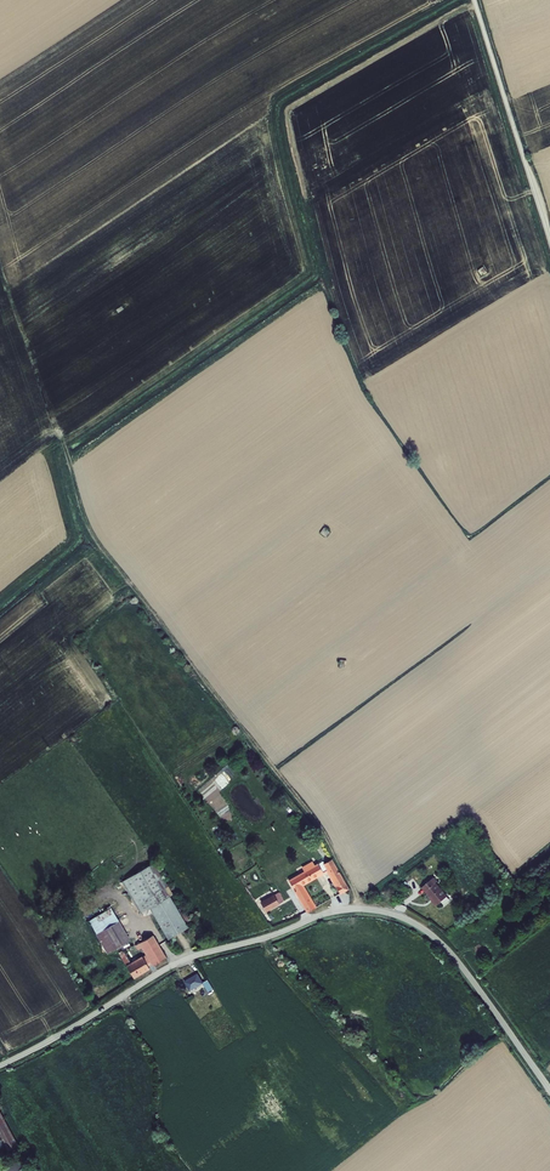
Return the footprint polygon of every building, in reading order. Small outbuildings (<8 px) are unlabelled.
[(228,838),(232,844),(240,839),(237,833),(228,838)] [(341,894),(349,889),(339,872),(338,871),(339,871),(332,859),(324,864),(323,864),(326,870),(323,872),(318,864),(318,863),(315,865),(312,861),(302,867),(304,871),(288,880),(293,889),(307,913),(317,907),(304,885),(326,872),(335,887),(336,886),(341,894)] [(150,908),(170,896),(173,894),(154,863),(122,882),(140,913),(150,908)] [(438,881),(434,877),(422,888),(430,898),(429,898),(436,906),(442,902),(447,897),(448,897),(436,883),(438,881)] [(252,895),(242,880),(240,881),(250,896),(252,895)] [(274,895),(279,904),(284,901),(279,892),(274,895)] [(274,894),(260,902),(266,912),(279,905),(279,904),(274,895),(274,894)] [(170,896),(150,908),(168,940),(189,927),(170,896)] [(447,897),(442,902),(445,905),(450,901),(447,897)] [(96,934),(119,921),(111,908),(89,921),(96,934)] [(119,921),(96,934),(107,954),(116,949),(128,942),(130,941),(119,921)] [(153,966),(167,958),(153,935),(136,945),(138,950),(142,948),(146,955),(151,964),(153,966)] [(131,946),(128,942),(116,949),(126,966),(131,963),(123,951),(131,946)] [(142,956),(126,966),(134,979),(150,969),(148,966),(151,964),(146,955),(143,957),(142,956)] [(214,990),(208,980),(204,983),(198,974),(184,982),(190,992),(203,984),(209,993),(214,990)] [(9,1152),(19,1145),(0,1110),(0,1134),(9,1152)] [(0,1152),(0,1153),(3,1158),(9,1155),(6,1149),(0,1152)] [(19,1160),(0,1170),(26,1170),(19,1160)]
